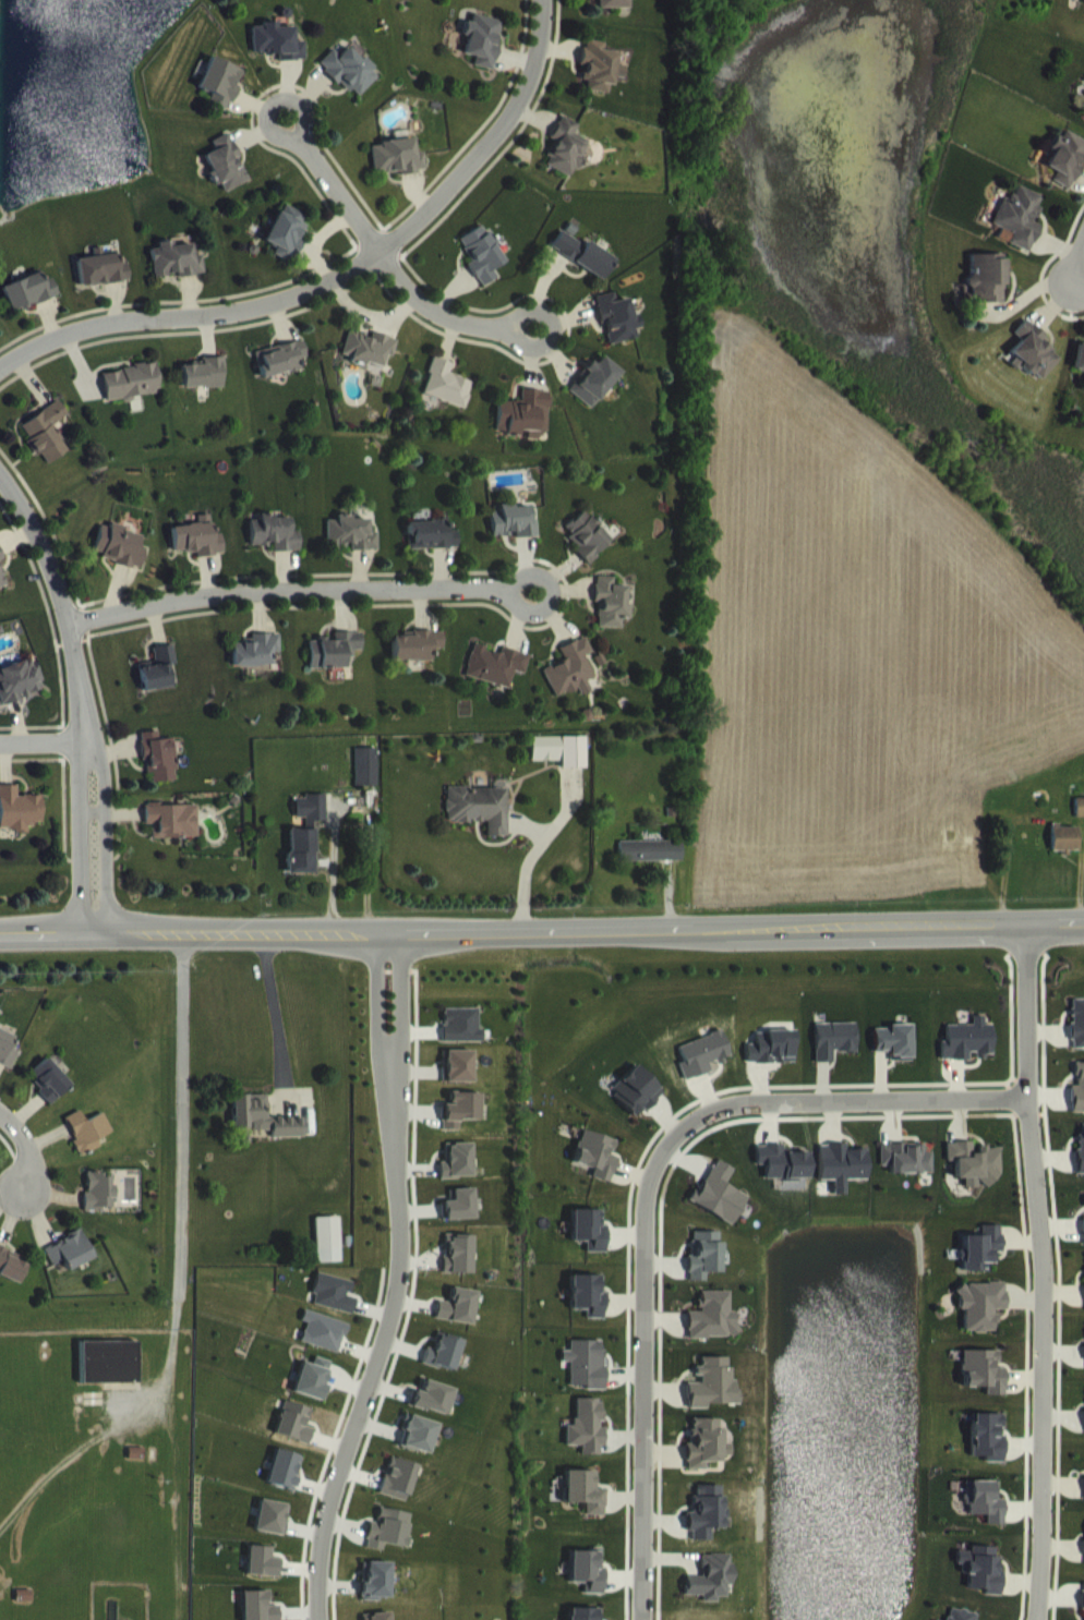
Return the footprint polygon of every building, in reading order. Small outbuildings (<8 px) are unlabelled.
[(628,23),(628,0),(598,0),(598,23),(628,23)] [(1073,2),(1083,4),(1083,8),(1083,9),(1083,0),(1074,0),(1073,2)] [(500,35),(473,29),(471,37),(465,36),(462,52),(466,53),(463,69),(475,72),(473,81),(492,85),(497,59),(495,59),(500,35)] [(304,56),(294,57),(293,42),(278,42),(278,38),(252,39),(253,65),(263,65),(263,70),(278,70),(279,76),(305,75),(304,56)] [(583,105),(607,109),(610,92),(621,93),(623,81),(612,79),(614,67),(602,65),(603,58),(582,55),(579,77),(583,78),(580,95),(584,96),(583,105)] [(339,71),(333,64),(319,79),(356,114),(379,91),(348,61),(339,71)] [(198,103),(212,108),(209,117),(228,124),(243,85),(210,73),(198,103)] [(568,192),(585,155),(571,149),(576,139),(559,131),(548,153),(553,156),(542,180),(568,192)] [(1060,144),(1048,165),(1051,166),(1043,181),(1054,187),(1049,196),(1066,204),(1079,180),(1076,179),(1083,164),(1083,157),(1060,144)] [(248,197),(237,173),(239,172),(228,148),(212,156),(216,165),(202,171),(216,201),(221,198),(225,207),(248,197)] [(371,159),(375,190),(401,186),(401,189),(425,185),(423,166),(415,168),(413,153),(371,159)] [(989,239),(1010,248),(1005,258),(1027,267),(1038,240),(1030,237),(1040,211),(1013,201),(1007,216),(999,213),(989,239)] [(305,229),(281,219),(265,257),(276,262),(273,270),(292,278),(302,256),(298,255),(304,240),(300,238),(305,229)] [(458,254),(472,276),(467,279),(481,302),(496,293),(491,284),(504,276),(482,240),(458,254)] [(549,262),(598,295),(612,274),(585,256),(582,260),(559,246),(549,262)] [(151,264),(154,292),(178,289),(178,292),(204,289),(202,270),(193,271),(191,259),(174,261),(173,256),(158,258),(159,263),(151,264)] [(975,318),(1001,318),(1000,269),(967,270),(967,312),(975,311),(975,318)] [(77,274),(80,301),(129,296),(127,278),(117,279),(117,270),(77,274)] [(10,327),(58,312),(53,294),(43,297),(40,289),(2,300),(10,327)] [(608,359),(635,353),(633,344),(638,343),(635,329),(629,331),(626,313),(613,316),(612,308),(593,311),(598,336),(603,335),(608,359)] [(397,354),(372,347),(371,352),(348,346),(341,373),(381,384),(384,370),(392,372),(397,354)] [(302,385),(300,374),(306,372),(303,356),(255,366),(261,394),(302,385)] [(1083,386),(1083,358),(1075,357),(1071,384),(1083,386)] [(568,406),(590,424),(620,387),(598,369),(568,406)] [(223,373),(202,373),(202,380),(182,380),(182,403),(224,402),(223,373)] [(452,379),(434,373),(422,409),(464,423),(473,397),(448,389),(452,379)] [(102,386),(106,416),(161,410),(157,379),(102,386)] [(537,446),(538,423),(547,424),(547,406),(521,404),(521,417),(498,415),(497,441),(506,442),(506,451),(520,451),(520,445),(537,446)] [(19,442),(39,471),(41,469),(48,479),(68,465),(51,441),(68,430),(58,415),(19,442)] [(529,521),(513,523),(513,518),(499,520),(499,527),(489,528),(492,551),(515,549),(516,553),(537,551),(535,534),(530,535),(529,521)] [(565,543),(571,550),(566,555),(587,577),(611,555),(583,525),(565,543)] [(299,566),(298,546),(289,546),(289,533),(274,533),(274,529),(258,529),(259,535),(249,535),(250,560),(274,560),(274,567),(299,566)] [(378,565),(377,547),(368,548),(368,534),(352,535),(352,529),(335,530),(336,535),(327,535),(327,562),(351,561),(351,566),(378,565)] [(171,542),(173,568),(195,566),(196,572),(223,569),(221,549),(211,550),(209,530),(196,531),(197,539),(171,542)] [(456,545),(447,545),(447,536),(406,537),(407,564),(457,562),(456,545)] [(100,540),(93,567),(102,569),(101,575),(140,584),(145,565),(136,563),(139,551),(123,547),(124,542),(110,538),(109,542),(100,540)] [(598,643),(622,643),(622,633),(630,633),(630,620),(626,620),(626,601),(613,601),(614,592),(595,591),(594,617),(599,617),(598,643)] [(392,676),(432,676),(432,664),(443,664),(442,646),(411,646),(411,652),(392,653),(392,676)] [(309,684),(353,683),(353,669),(362,669),(361,648),(334,648),(334,654),(309,655),(309,684)] [(233,659),(232,681),(270,681),(271,668),(279,668),(279,649),(250,649),(250,659),(233,659)] [(556,713),(578,703),(581,711),(592,706),(587,695),(595,691),(585,670),(592,667),(585,651),(560,663),(565,675),(543,685),(556,713)] [(509,703),(514,687),(524,689),(530,670),(501,662),(499,669),(485,665),(486,662),(473,658),(464,691),(509,703)] [(171,702),(167,680),(175,679),(172,660),(153,663),(155,678),(139,680),(142,706),(171,702)] [(1,719),(45,706),(35,673),(0,684),(0,716),(1,719)] [(172,753),(158,755),(157,746),(141,748),(145,788),(151,788),(152,798),(176,796),(172,753)] [(532,776),(561,776),(561,784),(585,783),(585,751),(531,752),(532,776)] [(376,801),(376,764),(355,764),(354,801),(376,801)] [(27,845),(26,839),(42,839),(41,811),(17,811),(17,801),(0,801),(0,846),(27,845)] [(487,852),(507,852),(506,803),(446,804),(446,837),(486,837),(487,852)] [(324,811),(293,811),(294,833),(304,833),(305,845),(316,845),(316,836),(324,836),(324,811)] [(1074,813),(1074,833),(1083,833),(1083,813),(1074,813)] [(197,820),(145,821),(145,840),(152,839),(152,854),(197,853),(197,820)] [(1051,868),(1077,867),(1076,841),(1050,841),(1051,868)] [(313,888),(312,844),(286,845),(287,889),(313,888)] [(682,876),(682,856),(619,856),(619,876),(682,876)] [(1070,1014),(1071,1064),(1083,1063),(1083,1014),(1070,1014)] [(479,1024),(444,1024),(443,1057),(483,1057),(483,1045),(479,1045),(479,1024)] [(973,1040),(946,1040),(947,1056),(941,1056),(942,1075),(973,1075),(972,1072),(993,1071),(992,1039),(984,1040),(984,1031),(973,1031),(973,1040)] [(816,1078),(834,1077),(834,1067),(856,1067),(856,1038),(815,1039),(816,1078)] [(911,1074),(912,1040),(888,1039),(888,1044),(874,1044),(874,1067),(891,1067),(891,1074),(911,1074)] [(12,1085),(20,1067),(10,1063),(15,1052),(0,1045),(0,1079),(12,1085)] [(679,1061),(684,1077),(679,1078),(685,1096),(711,1087),(709,1080),(731,1073),(723,1046),(679,1061)] [(746,1059),(747,1079),(795,1078),(794,1046),(756,1046),(756,1059),(746,1059)] [(472,1098),(472,1066),(446,1065),(445,1097),(472,1098)] [(72,1099),(46,1073),(27,1093),(52,1118),(72,1099)] [(1076,1078),(1076,1101),(1073,1101),(1072,1126),(1083,1126),(1083,1078),(1076,1078)] [(663,1108),(636,1080),(609,1105),(635,1133),(663,1108)] [(480,1135),(481,1108),(450,1108),(449,1119),(444,1119),(443,1145),(459,1145),(459,1134),(480,1135)] [(232,1111),(233,1144),(250,1143),(250,1146),(271,1145),(271,1153),(304,1152),(303,1132),(267,1133),(266,1110),(232,1111)] [(63,1134),(81,1171),(100,1162),(96,1155),(112,1147),(102,1128),(85,1137),(79,1126),(63,1134)] [(594,1184),(592,1193),(610,1198),(617,1172),(612,1170),(616,1154),(583,1145),(574,1178),(594,1184)] [(946,1158),(946,1176),(954,1176),(955,1194),(964,1193),(965,1203),(977,1202),(977,1200),(999,1199),(998,1162),(974,1162),(974,1156),(946,1158)] [(471,1159),(447,1159),(448,1177),(440,1177),(440,1193),(472,1192),(471,1159)] [(867,1194),(866,1164),(845,1164),(845,1159),(819,1160),(819,1195),(834,1195),(834,1210),(846,1210),(845,1195),(867,1194)] [(924,1159),(880,1159),(880,1180),(889,1180),(889,1189),(931,1188),(931,1167),(924,1167),(924,1159)] [(765,1195),(808,1194),(808,1167),(783,1168),(783,1160),(756,1160),(756,1180),(765,1180),(765,1195)] [(688,1218),(733,1239),(746,1210),(725,1200),(733,1183),(715,1175),(700,1208),(694,1205),(688,1218)] [(85,1225),(112,1225),(112,1189),(85,1189),(85,1225)] [(475,1234),(474,1204),(452,1204),(453,1216),(444,1216),(444,1235),(475,1234)] [(586,1267),(605,1267),(606,1240),(602,1240),(602,1225),(572,1225),(572,1256),(586,1257),(586,1267)] [(339,1232),(315,1233),(316,1278),(340,1277),(339,1232)] [(988,1286),(988,1278),(997,1278),(997,1267),(1002,1268),(1002,1240),(982,1240),(982,1250),(965,1250),(964,1285),(988,1286)] [(43,1263),(52,1281),(63,1276),(67,1285),(93,1274),(81,1246),(43,1263)] [(706,1295),(706,1287),(721,1287),(721,1247),(690,1247),(690,1295),(706,1295)] [(471,1289),(472,1250),(446,1250),(446,1271),(443,1271),(443,1288),(471,1289)] [(26,1279),(16,1275),(18,1270),(0,1262),(0,1292),(17,1299),(26,1279)] [(353,1298),(318,1288),(310,1318),(351,1330),(356,1312),(349,1310),(353,1298)] [(586,1334),(604,1334),(603,1290),(570,1291),(571,1325),(586,1325),(586,1334)] [(965,1346),(996,1347),(996,1326),(1005,1326),(1006,1299),(959,1298),(959,1324),(965,1324),(965,1346)] [(476,1306),(451,1303),(449,1317),(438,1316),(436,1335),(472,1339),(476,1306)] [(688,1353),(736,1352),(735,1326),(730,1327),(729,1306),(698,1307),(699,1327),(687,1327),(688,1353)] [(347,1339),(303,1325),(300,1336),(306,1338),(300,1357),(337,1368),(347,1339)] [(426,1363),(422,1377),(452,1387),(462,1355),(440,1348),(434,1366),(426,1363)] [(136,1356),(79,1357),(80,1399),(137,1398),(136,1356)] [(604,1356),(570,1356),(570,1366),(561,1366),(561,1377),(570,1377),(569,1403),(603,1403),(604,1356)] [(998,1366),(964,1365),(963,1402),(987,1403),(987,1410),(1005,1411),(1005,1383),(998,1383),(998,1366)] [(292,1408),(322,1416),(333,1377),(315,1372),(312,1380),(301,1377),(292,1408)] [(737,1419),(737,1395),(731,1395),(731,1382),(727,1382),(727,1372),(700,1372),(700,1382),(697,1382),(697,1398),(687,1398),(687,1424),(706,1424),(706,1419),(737,1419)] [(420,1407),(416,1406),(411,1420),(445,1431),(454,1404),(424,1395),(420,1407)] [(566,1461),(580,1461),(580,1470),(598,1470),(598,1461),(602,1461),(602,1414),(575,1414),(575,1440),(566,1440),(566,1461)] [(274,1448),(310,1460),(314,1444),(306,1442),(311,1425),(285,1416),(274,1448)] [(1003,1428),(972,1429),(973,1471),(985,1471),(985,1477),(1003,1477),(1003,1428)] [(427,1469),(437,1439),(410,1430),(400,1460),(427,1469)] [(720,1433),(690,1434),(690,1458),(686,1458),(686,1485),(705,1484),(704,1477),(719,1477),(719,1471),(730,1471),(729,1458),(720,1459),(720,1433)] [(266,1497),(294,1506),(304,1472),(276,1464),(266,1497)] [(405,1517),(418,1481),(392,1472),(379,1508),(405,1517)] [(563,1518),(585,1518),(584,1531),(604,1531),(604,1504),(595,1504),(595,1486),(564,1486),(563,1518)] [(997,1496),(969,1496),(969,1507),(964,1507),(963,1519),(969,1519),(969,1530),(987,1530),(986,1540),(1003,1540),(1004,1514),(997,1514),(997,1496)] [(721,1501),(696,1501),(696,1511),(692,1511),(692,1527),(686,1527),(686,1547),(691,1547),(691,1556),(710,1556),(710,1543),(721,1543),(721,1533),(727,1533),(727,1523),(721,1523),(721,1501)] [(290,1519),(260,1515),(256,1547),(286,1550),(290,1519)] [(404,1563),(411,1529),(381,1522),(377,1538),(371,1537),(365,1562),(383,1566),(385,1559),(404,1563)] [(273,1563),(250,1561),(247,1589),(281,1593),(282,1574),(272,1573),(273,1563)] [(994,1562),(969,1561),(969,1567),(956,1566),(955,1579),(962,1580),(961,1589),(967,1589),(966,1603),(983,1605),(983,1609),(999,1610),(1001,1572),(994,1572),(994,1562)] [(570,1565),(569,1598),(583,1598),(583,1609),(603,1609),(603,1582),(599,1582),(600,1566),(570,1565)] [(685,1592),(685,1610),(702,1610),(702,1617),(717,1616),(717,1612),(726,1612),(726,1600),(731,1600),(731,1570),(701,1570),(701,1592),(685,1592)] [(390,1578),(363,1577),(363,1614),(390,1615),(390,1578)] [(269,1606),(244,1607),(244,1619),(269,1619),(269,1606)]
